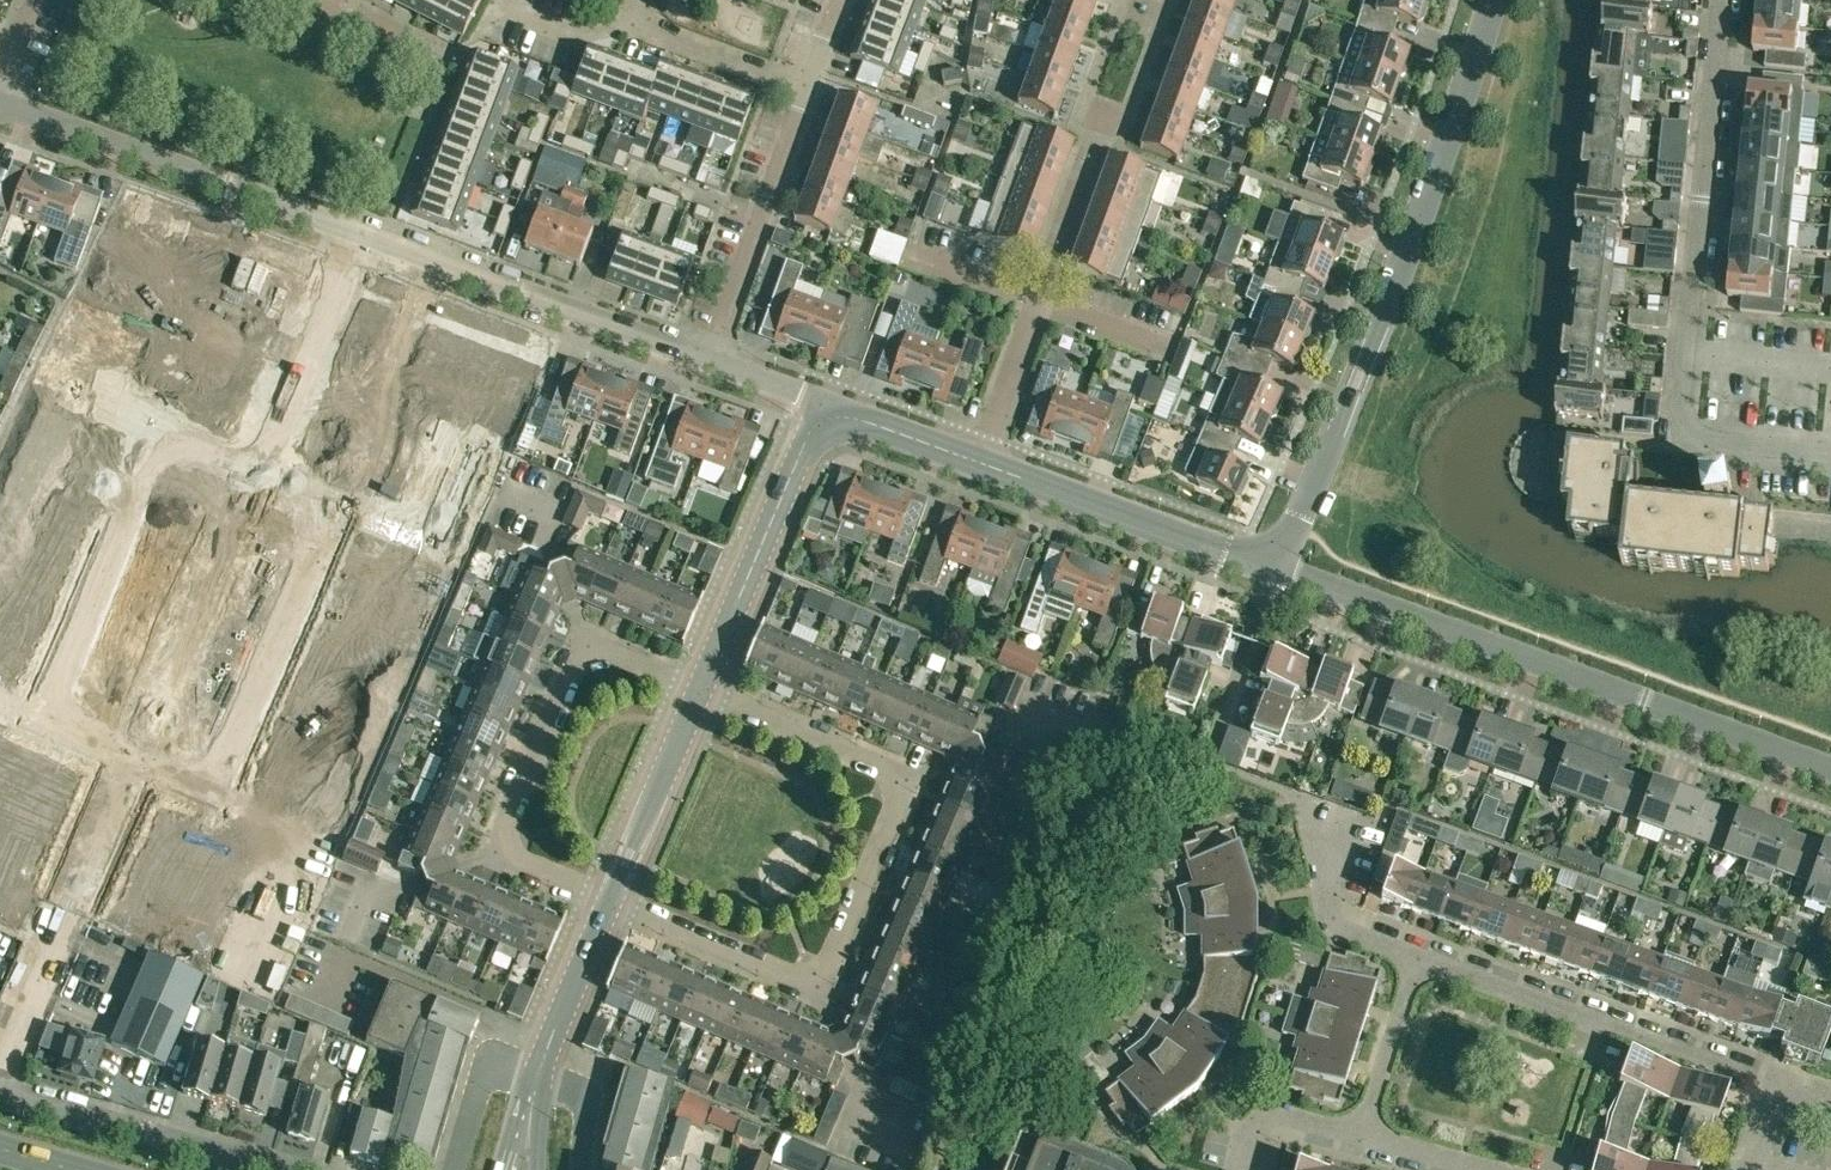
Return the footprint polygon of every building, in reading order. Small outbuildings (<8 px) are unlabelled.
[(425,0),(397,0),(419,11),(425,0)] [(419,11),(441,22),(452,0),(425,0),(419,11)] [(441,22),(462,33),(461,35),(462,36),(481,0),(452,0),(441,22)] [(920,5),(906,0),(875,0),(870,12),(911,28),(920,5)] [(950,6),(962,9),(964,0),(952,0),(950,6)] [(977,8),(991,10),(993,0),(990,0),(978,0),(977,8)] [(1091,16),(1097,0),(1055,0),(1054,4),(1091,18),(1091,16)] [(1185,24),(1189,26),(1222,38),(1231,14),(1194,0),(1185,24)] [(1194,0),(1231,14),(1236,0),(1194,0)] [(1284,5),(1297,10),(1301,1),(1299,0),(1286,0),(1284,5)] [(1357,22),(1388,31),(1393,33),(1398,19),(1416,25),(1416,26),(1417,26),(1419,22),(1423,19),(1427,5),(1425,1),(1425,0),(1379,0),(1376,0),(1364,0),(1357,22)] [(1602,3),(1602,4),(1647,9),(1647,8),(1648,0),(1602,0),(1602,3)] [(1757,25),(1799,29),(1802,3),(1772,0),(1759,0),(1757,25)] [(1652,9),(1647,8),(1647,9),(1602,4),(1602,3),(1600,5),(1598,6),(1597,8),(1595,10),(1595,13),(1594,15),(1594,18),(1594,20),(1594,22),(1595,25),(1596,27),(1597,29),(1599,31),(1599,30),(1638,34),(1638,35),(1649,36),(1649,37),(1650,38),(1653,8),(1652,8),(1652,9)] [(1045,29),(1082,42),(1091,18),(1054,4),(1045,29)] [(1297,10),(1284,5),(1280,15),(1294,20),(1297,10)] [(989,20),(991,10),(977,8),(973,32),(987,34),(989,20)] [(870,12),(861,35),(902,51),(911,28),(870,12)] [(1393,33),(1388,31),(1357,22),(1350,43),(1344,60),(1358,65),(1399,80),(1400,77),(1404,75),(1409,61),(1407,57),(1409,52),(1407,51),(1407,52),(1389,46),(1393,33)] [(1185,24),(1177,47),(1176,49),(1213,62),(1222,38),(1189,26),(1185,24)] [(1797,55),(1799,29),(1757,25),(1754,51),(1766,53),(1765,67),(1806,71),(1808,56),(1797,55)] [(943,27),(938,38),(953,44),(957,33),(943,27)] [(1045,29),(1036,53),(1073,66),(1082,42),(1045,29)] [(1634,75),(1638,35),(1638,34),(1599,30),(1599,31),(1596,59),(1594,59),(1593,71),(1634,75)] [(1684,31),(1683,41),(1688,42),(1699,43),(1700,32),(1684,31)] [(902,51),(861,35),(853,58),(850,57),(850,58),(895,75),(896,74),(893,73),(902,51)] [(924,42),(918,57),(929,61),(935,47),(924,42)] [(1699,43),(1688,42),(1687,57),(1697,58),(1699,43)] [(1270,44),(1266,54),(1280,59),(1283,49),(1270,44)] [(588,47),(572,90),(595,99),(611,58),(589,50),(589,47),(588,47)] [(969,48),(968,58),(982,61),(984,51),(969,48)] [(1167,73),(1204,86),(1213,62),(1176,49),(1167,73)] [(464,77),(505,92),(514,70),(516,71),(517,70),(471,53),(470,54),(473,55),(464,77)] [(1027,77),(1060,89),(1064,91),(1073,66),(1036,53),(1027,77)] [(1280,59),(1266,54),(1263,63),(1276,68),(1280,59)] [(929,61),(918,57),(912,71),(924,76),(929,61)] [(618,107),(633,67),(611,58),(595,99),(618,107)] [(980,71),(982,61),(968,58),(966,68),(980,71)] [(1338,77),(1330,100),(1361,111),(1365,112),(1370,99),(1388,106),(1388,107),(1389,107),(1391,102),(1395,100),(1400,86),(1398,82),(1399,80),(1358,65),(1344,60),(1338,77)] [(647,105),(668,113),(684,72),(661,64),(662,61),(661,61),(655,75),(656,75),(651,90),(652,90),(647,105)] [(633,67),(618,107),(642,116),(641,119),(642,119),(647,105),(652,90),(651,90),(656,75),(655,75),(633,67)] [(961,82),(959,69),(940,73),(943,86),(961,82)] [(1593,85),(1590,113),(1629,117),(1634,75),(1593,71),(1592,84),(1593,85)] [(684,72),(668,113),(691,122),(707,81),(684,72)] [(1167,73),(1158,97),(1195,111),(1204,86),(1167,73)] [(1750,87),(1747,114),(1803,120),(1806,93),(1803,93),(1805,78),(1764,74),(1763,88),(1750,87)] [(464,77),(456,100),(497,115),(505,92),(464,77)] [(1027,77),(1020,98),(1018,103),(1019,104),(1019,103),(1053,116),(1055,117),(1064,91),(1060,89),(1027,77)] [(519,78),(512,95),(536,104),(542,87),(519,78)] [(707,81),(691,122),(714,130),(730,89),(707,81)] [(553,96),(568,101),(571,92),(572,90),(557,85),(553,96)] [(730,89),(714,130),(737,139),(736,141),(737,142),(755,96),(753,96),(752,98),(730,89)] [(1252,93),(1249,103),(1262,108),(1266,98),(1252,93)] [(830,120),(829,121),(866,135),(868,131),(866,131),(873,112),(874,113),(876,109),(874,108),(874,109),(840,97),(840,96),(839,95),(838,99),(839,100),(831,120),(830,120)] [(1150,122),(1154,123),(1187,135),(1195,111),(1158,97),(1150,122)] [(456,100),(447,123),(488,138),(497,115),(456,100)] [(1365,112),(1361,111),(1330,100),(1316,139),(1330,144),(1371,159),(1372,156),(1376,154),(1381,140),(1379,136),(1381,131),(1379,131),(1379,132),(1361,125),(1365,112)] [(1262,108),(1249,103),(1246,112),(1259,117),(1262,108)] [(1288,112),(1272,106),(1267,120),(1283,126),(1288,112)] [(936,119),(930,117),(905,107),(904,108),(901,117),(932,129),(936,119)] [(1680,123),(1690,124),(1692,109),(1681,108),(1680,123)] [(1629,117),(1590,113),(1587,142),(1586,142),(1584,154),(1625,158),(1629,117)] [(532,129),(543,133),(549,118),(538,114),(532,129)] [(1803,120),(1747,114),(1745,140),(1801,146),(1803,120)] [(949,124),(936,119),(932,129),(946,134),(949,124)] [(865,138),(866,135),(829,121),(829,123),(830,124),(823,144),(821,144),(821,146),(858,159),(858,157),(857,157),(864,138),(865,138)] [(958,121),(954,131),(968,136),(971,126),(958,121)] [(1150,122),(1141,144),(1140,148),(1141,148),(1142,148),(1176,160),(1176,161),(1177,161),(1187,135),(1154,123),(1150,122)] [(479,161),(488,138),(447,123),(439,146),(479,161)] [(1680,123),(1678,138),(1689,139),(1690,124),(1680,123)] [(1011,152),(1064,171),(1074,143),(1021,124),(1011,152)] [(543,133),(532,129),(527,143),(538,147),(543,133)] [(968,136),(954,131),(951,140),(965,145),(968,136)] [(565,136),(560,147),(575,153),(579,141),(565,136)] [(1370,162),(1371,159),(1330,144),(1316,139),(1302,179),(1337,192),(1342,178),(1360,185),(1360,186),(1361,187),(1363,182),(1367,180),(1372,166),(1370,162)] [(1795,171),(1798,172),(1800,172),(1803,146),(1801,146),(1745,140),(1742,166),(1795,171)] [(579,141),(575,153),(590,158),(594,147),(579,141)] [(1235,142),(1232,151),(1245,156),(1248,147),(1235,142)] [(439,146),(430,169),(471,184),(479,161),(439,146)] [(628,155),(628,157),(642,162),(646,151),(632,146),(628,155)] [(812,168),(812,170),(849,183),(850,180),(849,180),(856,161),(857,161),(858,159),(821,146),(820,148),(821,148),(814,169),(812,168)] [(550,150),(541,173),(576,186),(585,162),(550,150)] [(623,170),(628,157),(628,155),(617,151),(612,166),(623,170)] [(1245,156),(1232,151),(1228,161),(1242,166),(1245,156)] [(1001,179),(1054,198),(1064,171),(1011,152),(1001,179)] [(1580,194),(1580,195),(1620,200),(1621,199),(1625,158),(1584,154),(1583,167),(1584,167),(1582,194),(1580,194)] [(1098,183),(1099,184),(1151,203),(1161,175),(1108,155),(1098,183)] [(672,173),(676,162),(662,157),(658,168),(672,173)] [(515,174),(526,178),(532,164),(520,160),(515,174)] [(676,162),(672,173),(687,179),(691,168),(676,162)] [(38,224),(52,184),(37,179),(39,173),(12,163),(0,195),(0,242),(1,243),(12,215),(38,224)] [(914,177),(914,179),(927,184),(931,174),(905,165),(902,173),(914,177)] [(1742,166),(1739,192),(1782,196),(1793,197),(1795,171),(1742,166)] [(430,169),(422,192),(462,207),(471,184),(430,169)] [(848,187),(849,183),(812,170),(811,172),(812,172),(805,193),(804,192),(803,194),(840,208),(841,206),(839,205),(846,186),(848,187)] [(526,178),(515,174),(510,189),(521,193),(526,178)] [(719,191),(723,180),(708,174),(704,185),(719,191)] [(938,176),(935,185),(948,190),(952,181),(938,176)] [(927,184),(914,179),(910,188),(924,193),(927,184)] [(991,206),(1044,225),(1054,198),(1001,179),(991,206)] [(524,247),(551,257),(565,221),(570,205),(575,192),(574,191),(576,186),(566,182),(559,201),(558,200),(552,216),(538,211),(524,247)] [(1099,184),(1098,183),(1088,210),(1141,230),(1151,203),(1099,184)] [(52,184),(38,224),(64,234),(54,262),(76,270),(103,196),(70,184),(67,189),(52,184)] [(948,190),(935,185),(931,194),(945,199),(948,190)] [(646,199),(661,205),(665,194),(650,188),(646,199)] [(1673,188),(1671,203),(1682,205),(1683,189),(1673,188)] [(462,207),(422,192),(413,214),(411,213),(410,215),(456,231),(456,230),(454,229),(462,207)] [(570,205),(582,209),(587,196),(575,192),(570,205)] [(1782,196),(1739,192),(1736,217),(1779,222),(1790,223),(1793,197),(1782,196)] [(679,199),(665,194),(661,205),(675,210),(679,199)] [(840,208),(803,194),(802,196),(803,197),(796,217),(795,217),(793,221),(795,221),(795,220),(829,233),(829,234),(830,234),(832,229),(831,228),(838,209),(839,210),(840,208)] [(1620,200),(1580,195),(1577,222),(1618,226),(1618,227),(1622,227),(1622,228),(1624,228),(1627,199),(1625,199),(1621,199),(1620,200)] [(1329,216),(1324,215),(1293,203),(1278,243),(1333,263),(1334,261),(1338,259),(1344,245),(1342,241),(1343,236),(1342,235),(1341,237),(1323,230),(1329,216)] [(498,220),(509,224),(514,210),(503,205),(498,220)] [(712,211),(697,205),(693,217),(707,222),(712,211)] [(1044,225),(991,206),(981,234),(1034,253),(1044,225)] [(1078,237),(1086,240),(1131,257),(1141,230),(1088,210),(1078,237)] [(1209,213),(1205,223),(1219,228),(1223,219),(1209,213)] [(126,282),(145,229),(114,217),(95,270),(126,282)] [(1779,222),(1736,217),(1734,243),(1777,248),(1787,249),(1790,223),(1779,222)] [(896,228),(910,233),(913,223),(900,218),(896,228)] [(509,224),(498,220),(492,235),(504,239),(509,224)] [(592,231),(565,221),(551,257),(578,267),(592,231)] [(1574,250),(1573,263),(1613,267),(1618,227),(1618,226),(1577,222),(1577,223),(1579,224),(1576,250),(1574,250)] [(1663,232),(1678,234),(1680,223),(1664,222),(1663,232)] [(1219,228),(1205,223),(1202,232),(1215,237),(1219,228)] [(906,242),(910,233),(896,228),(893,237),(906,242)] [(175,240),(145,229),(126,282),(156,292),(175,240)] [(768,243),(791,251),(796,238),(773,229),(768,243)] [(1677,249),(1678,234),(1663,232),(1649,231),(1647,246),(1677,249)] [(897,268),(907,243),(906,242),(893,237),(878,232),(869,258),(897,268)] [(630,286),(645,245),(623,237),(624,234),(623,234),(606,280),(607,280),(608,278),(630,286)] [(645,245),(630,286),(653,294),(668,254),(657,249),(661,241),(649,236),(645,245)] [(1230,269),(1240,243),(1223,236),(1218,248),(1213,262),(1225,267),(1230,269)] [(1068,266),(1076,268),(1121,285),(1131,257),(1086,240),(1078,237),(1068,266)] [(206,251),(175,240),(156,292),(187,304),(206,251)] [(1299,296),(1304,283),(1322,289),(1321,290),(1323,291),(1325,286),(1329,284),(1334,271),(1332,266),(1333,263),(1278,243),(1263,282),(1299,296)] [(1734,243),(1731,269),(1788,275),(1791,249),(1787,249),(1777,248),(1734,243)] [(668,254),(653,294),(676,303),(675,305),(676,306),(693,260),(692,260),(691,262),(668,254)] [(759,336),(774,341),(786,346),(789,340),(804,345),(818,305),(792,296),(802,267),(786,261),(759,336)] [(1573,276),(1570,305),(1609,309),(1613,267),(1573,263),(1572,276),(1573,276)] [(1188,267),(1184,276),(1197,281),(1201,272),(1188,267)] [(237,268),(224,298),(276,320),(289,290),(237,268)] [(1788,275),(1731,269),(1728,296),(1740,297),(1739,312),(1784,316),(1788,275)] [(1197,281),(1184,276),(1180,285),(1194,291),(1197,281)] [(1262,325),(1261,326),(1302,342),(1303,340),(1308,338),(1313,324),(1312,320),(1313,315),(1312,315),(1312,316),(1294,309),(1299,296),(1294,294),(1263,282),(1252,278),(1245,298),(1254,304),(1248,319),(1262,325)] [(1825,279),(1823,296),(1830,297),(1830,280),(1825,279)] [(1189,299),(1174,294),(1172,297),(1169,308),(1184,314),(1189,299)] [(818,305),(804,345),(819,351),(817,357),(844,367),(860,372),(873,337),(868,335),(879,305),(851,295),(844,315),(818,305)] [(264,349),(276,320),(224,298),(212,327),(264,349)] [(1661,299),(1659,314),(1670,315),(1672,300),(1661,299)] [(901,303),(876,372),(874,378),(902,387),(904,382),(919,387),(933,347),(907,338),(917,309),(901,303)] [(1605,350),(1609,309),(1570,305),(1567,333),(1566,333),(1564,346),(1605,350)] [(1668,330),(1670,315),(1659,314),(1630,311),(1629,326),(1668,330)] [(26,332),(39,338),(44,329),(31,323),(26,332)] [(1224,356),(1263,372),(1267,374),(1273,361),(1290,368),(1290,369),(1291,370),(1293,365),(1298,363),(1303,350),(1301,345),(1302,342),(1261,326),(1256,340),(1232,335),(1224,356)] [(26,332),(22,341),(15,355),(28,361),(39,338),(26,332)] [(932,398),(944,403),(959,408),(983,343),(967,337),(960,357),(933,347),(919,387),(934,393),(932,398)] [(426,391),(457,403),(477,350),(446,339),(426,391)] [(1560,385),(1560,387),(1600,391),(1601,391),(1605,350),(1564,346),(1563,359),(1564,359),(1562,386),(1560,385)] [(506,361),(477,350),(457,403),(487,414),(506,361)] [(15,355),(8,369),(4,378),(17,384),(28,361),(15,355)] [(239,407),(251,378),(199,356),(187,385),(239,407)] [(1263,372),(1224,356),(1215,376),(1223,382),(1216,398),(1270,421),(1271,418),(1275,417),(1281,403),(1279,398),(1281,394),(1280,393),(1280,395),(1262,387),(1267,374),(1263,372)] [(594,421),(608,381),(593,376),(595,370),(568,360),(544,425),(540,437),(562,445),(567,431),(561,429),(568,412),(594,421)] [(506,361),(487,414),(518,425),(537,372),(506,361)] [(1069,442),(1084,402),(1058,392),(1065,373),(1042,365),(1030,397),(1037,400),(1025,432),(1052,442),(1054,436),(1069,442)] [(1153,407),(1158,394),(1162,382),(1146,377),(1142,388),(1137,401),(1153,407)] [(4,378),(0,385),(0,388),(12,394),(17,384),(4,378)] [(1652,380),(1651,395),(1661,396),(1663,381),(1652,380)] [(624,387),(608,381),(594,421),(620,431),(613,450),(629,456),(653,391),(626,381),(624,387)] [(226,438),(239,407),(187,385),(174,416),(226,438)] [(1605,391),(1601,391),(1600,391),(1560,387),(1557,415),(1559,415),(1559,414),(1566,415),(1566,416),(1582,418),(1583,416),(1602,418),(1602,420),(1604,420),(1607,390),(1605,390),(1605,391)] [(1110,463),(1112,457),(1134,398),(1117,392),(1110,411),(1084,402),(1069,442),(1085,447),(1082,453),(1110,463)] [(674,398),(672,404),(644,479),(673,490),(681,468),(669,464),(674,450),(700,460),(714,420),(699,414),(702,408),(674,398)] [(1200,436),(1229,449),(1234,451),(1240,439),(1257,446),(1257,447),(1258,448),(1260,443),(1265,442),(1270,428),(1269,424),(1270,421),(1216,398),(1209,414),(1200,436)] [(730,425),(714,420),(700,460),(726,469),(719,489),(735,495),(759,429),(732,419),(730,425)] [(1653,437),(1654,422),(1624,419),(1623,434),(1653,437)] [(1234,451),(1229,449),(1200,436),(1183,474),(1186,481),(1213,493),(1218,491),(1234,499),(1234,500),(1235,500),(1237,496),(1242,494),(1248,480),(1246,476),(1248,471),(1247,471),(1246,472),(1228,464),(1234,451)] [(71,437),(61,461),(102,478),(112,454),(71,437)] [(1742,510),(1733,509),(1632,498),(1636,461),(1626,460),(1627,450),(1570,444),(1564,503),(1573,504),(1570,533),(1576,533),(1576,539),(1578,539),(1578,534),(1593,535),(1592,540),(1594,541),(1595,535),(1625,539),(1623,564),(1651,567),(1651,573),(1653,573),(1653,567),(1708,573),(1708,579),(1710,579),(1710,574),(1739,577),(1740,568),(1769,571),(1769,564),(1774,565),(1775,563),(1769,562),(1771,548),(1776,549),(1776,546),(1771,546),(1775,514),(1747,511),(1747,510),(1743,510),(1742,510)] [(834,541),(835,539),(861,548),(868,531),(882,491),(867,485),(869,480),(842,470),(822,524),(807,518),(802,532),(817,537),(818,535),(834,541)] [(1708,502),(1731,498),(1728,474),(1704,478),(1708,502)] [(628,490),(609,483),(605,495),(624,502),(628,490)] [(625,503),(639,509),(647,490),(633,484),(625,503)] [(576,491),(564,519),(582,526),(588,513),(598,517),(604,503),(576,491)] [(897,496),(882,491),(868,531),(894,540),(887,560),(903,566),(925,506),(927,500),(900,491),(897,496)] [(946,559),(972,569),(987,529),(972,523),(974,518),(946,507),(919,582),(936,588),(946,559)] [(636,516),(632,526),(643,531),(647,520),(636,516)] [(643,536),(655,541),(660,527),(649,523),(643,536)] [(488,527),(478,549),(494,556),(497,549),(514,557),(521,541),(488,527)] [(1031,564),(1023,561),(1031,539),(1016,533),(1004,529),(1002,534),(987,529),(972,569),(968,581),(994,591),(988,607),(1004,613),(1016,582),(1024,585),(1031,564)] [(672,547),(689,555),(694,542),(677,534),(672,547)] [(563,566),(556,568),(569,601),(576,598),(585,602),(604,558),(568,543),(561,560),(563,566)] [(1076,561),(1078,555),(1050,545),(1023,620),(1040,625),(1044,614),(1069,623),(1074,606),(1076,607),(1091,567),(1076,561)] [(707,546),(707,547),(704,555),(718,561),(721,553),(722,553),(722,552),(707,546)] [(530,558),(514,594),(559,613),(562,604),(569,601),(556,568),(549,571),(547,566),(530,558)] [(609,613),(628,568),(604,558),(585,602),(609,613)] [(1106,572),(1091,567),(1076,607),(1102,616),(1092,645),(1109,651),(1136,577),(1108,566),(1106,572)] [(651,578),(628,568),(609,613),(633,623),(651,578)] [(633,623),(656,633),(675,589),(651,578),(633,623)] [(783,579),(779,588),(793,594),(797,585),(797,586),(798,585),(783,578),(782,579),(783,579)] [(456,597),(467,602),(473,588),(462,584),(456,597)] [(885,586),(880,600),(889,603),(894,589),(885,586)] [(701,600),(675,589),(656,633),(682,644),(681,646),(683,646),(687,636),(686,636),(698,608),(699,608),(703,598),(702,598),(701,600)] [(803,605),(819,611),(825,597),(809,591),(803,605)] [(504,618),(548,637),(559,613),(514,594),(504,618)] [(467,602),(456,597),(451,610),(462,615),(467,602)] [(1152,665),(1153,667),(1174,657),(1169,647),(1178,622),(1182,610),(1154,600),(1150,609),(1136,604),(1126,633),(1152,642),(1151,645),(1150,648),(1150,652),(1150,655),(1150,658),(1151,662),(1152,665)] [(855,610),(839,604),(833,618),(849,624),(855,610)] [(874,616),(858,609),(852,622),(868,629),(874,616)] [(493,613),(483,637),(538,660),(548,637),(504,618),(493,613)] [(1169,647),(1174,657),(1182,653),(1209,663),(1220,667),(1230,638),(1228,637),(1231,628),(1214,622),(1211,631),(1193,624),(1192,627),(1178,622),(1169,647)] [(764,624),(763,624),(758,634),(759,634),(747,662),(746,662),(742,672),(744,672),(744,670),(770,681),(789,637),(763,626),(764,624)] [(891,625),(887,634),(900,640),(904,630),(891,625)] [(905,630),(900,642),(914,649),(919,637),(905,630)] [(436,645),(447,649),(452,636),(441,631),(436,645)] [(528,684),(538,660),(483,637),(472,660),(484,665),(528,684)] [(789,637),(770,681),(794,692),(813,647),(789,637)] [(1041,656),(1006,641),(997,661),(1033,676),(1041,656)] [(952,650),(937,643),(933,652),(948,659),(952,650)] [(1259,681),(1270,685),(1270,684),(1296,694),(1301,704),(1311,699),(1321,673),(1320,673),(1306,668),(1307,666),(1289,659),(1292,651),(1275,644),(1272,653),(1269,652),(1259,681)] [(447,649),(436,645),(429,660),(440,665),(447,649)] [(837,658),(813,647),(794,692),(818,702),(837,658)] [(972,669),(976,661),(957,653),(954,662),(972,669)] [(1204,676),(1209,663),(1182,653),(1174,657),(1153,667),(1154,669),(1155,671),(1157,674),(1160,676),(1162,678),(1165,680),(1168,682),(1171,683),(1163,704),(1192,715),(1206,677),(1204,676)] [(865,656),(860,668),(841,712),(865,722),(884,678),(870,672),(875,660),(865,656)] [(818,702),(841,712),(860,668),(837,658),(818,702)] [(1324,662),(1320,673),(1321,673),(1311,699),(1301,704),(1311,724),(1313,723),(1315,722),(1318,719),(1320,717),(1322,715),(1324,712),(1326,709),(1327,706),(1353,715),(1363,687),(1349,682),(1353,672),(1324,662)] [(484,665),(473,689),(518,708),(528,684),(484,665)] [(995,704),(1011,710),(1012,711),(1025,681),(1024,680),(1008,673),(995,704)] [(422,678),(418,689),(427,693),(432,682),(422,678)] [(908,688),(884,678),(865,722),(889,732),(908,688)] [(1396,688),(1394,693),(1376,686),(1377,684),(1376,683),(1362,720),(1381,727),(1381,729),(1405,738),(1420,697),(1396,688)] [(1270,684),(1270,685),(1265,699),(1263,698),(1249,736),(1278,746),(1286,725),(1289,726),(1292,727),(1295,727),(1299,727),(1302,727),(1305,726),(1309,725),(1311,724),(1301,704),(1296,694),(1270,684)] [(932,698),(908,688),(889,732),(913,742),(932,698)] [(473,689),(463,713),(507,732),(518,708),(473,689)] [(427,699),(415,694),(409,708),(421,713),(427,699)] [(1443,710),(1444,708),(1445,706),(1420,697),(1405,738),(1430,747),(1431,745),(1449,752),(1462,715),(1461,717),(1443,710)] [(955,708),(932,698),(913,742),(936,752),(955,708)] [(946,757),(948,763),(981,750),(978,743),(984,741),(991,724),(979,718),(983,709),(960,699),(955,708),(936,752),(946,757)] [(453,737),(497,756),(507,732),(463,713),(453,737)] [(1463,715),(1462,715),(1449,752),(1468,758),(1467,760),(1491,769),(1506,728),(1482,719),(1480,724),(1462,717),(1463,715)] [(416,731),(402,725),(395,740),(409,746),(416,731)] [(1249,733),(1230,726),(1228,726),(1216,761),(1217,761),(1237,768),(1249,733)] [(1531,737),(1527,736),(1506,728),(1491,769),(1516,778),(1517,776),(1535,783),(1548,746),(1547,746),(1547,748),(1529,742),(1531,737)] [(453,737),(443,761),(487,780),(497,756),(453,737)] [(395,740),(388,756),(402,762),(409,746),(395,740)] [(1548,746),(1535,783),(1553,789),(1553,791),(1577,800),(1592,760),(1568,751),(1566,755),(1548,749),(1549,747),(1548,746)] [(951,770),(947,779),(991,798),(1002,773),(1006,762),(999,759),(989,755),(984,757),(981,750),(948,763),(951,770)] [(1054,768),(1026,757),(1021,770),(1035,776),(1029,790),(1042,796),(1054,768)] [(1615,773),(1616,770),(1617,768),(1592,760),(1577,800),(1602,809),(1602,807),(1621,814),(1635,778),(1633,777),(1633,779),(1615,773)] [(433,784),(477,803),(487,780),(443,761),(433,784)] [(375,788),(386,793),(393,778),(381,773),(375,788)] [(1635,778),(1621,814),(1640,821),(1639,823),(1663,832),(1678,791),(1653,782),(1652,786),(1634,780),(1635,778)] [(947,779),(937,803),(981,822),(981,821),(990,824),(1000,801),(991,797),(991,798),(947,779)] [(433,784),(423,808),(467,827),(477,803),(433,784)] [(386,793),(375,788),(367,806),(384,813),(392,795),(386,793)] [(1678,791),(1677,795),(1663,832),(1659,845),(1682,853),(1688,838),(1707,845),(1720,809),(1719,809),(1719,810),(1701,804),(1702,800),(1699,798),(1678,791)] [(937,803),(927,827),(971,845),(981,822),(937,803)] [(467,827),(423,808),(412,832),(456,851),(467,827)] [(14,809),(5,832),(45,849),(55,827),(14,809)] [(1721,809),(1720,809),(1707,845),(1725,852),(1725,854),(1749,863),(1764,822),(1739,813),(1738,817),(1720,811),(1721,809)] [(1411,817),(1397,812),(1382,852),(1397,858),(1411,817)] [(1505,824),(1477,813),(1470,831),(1499,842),(1505,824)] [(351,842),(367,849),(377,825),(361,818),(351,842)] [(1020,820),(1014,836),(1027,841),(1033,824),(1020,820)] [(1785,830),(1764,822),(1749,863),(1744,876),(1768,884),(1772,871),(1774,872),(1774,870),(1793,876),(1806,840),(1805,840),(1804,842),(1787,835),(1788,831),(1785,830)] [(927,827),(916,850),(961,869),(971,845),(927,827)] [(1197,911),(1256,901),(1232,830),(1216,836),(1214,831),(1217,830),(1216,829),(1194,836),(1195,838),(1197,837),(1199,841),(1182,847),(1194,883),(1175,889),(1183,913),(1197,911)] [(0,843),(0,856),(36,872),(45,849),(5,832),(0,843)] [(420,873),(423,880),(455,867),(452,860),(456,851),(412,832),(397,868),(415,875),(420,873)] [(1453,848),(1466,852),(1471,838),(1458,834),(1453,848)] [(1021,858),(1027,841),(1015,837),(1009,854),(1021,858)] [(1483,843),(1471,838),(1466,852),(1478,857),(1483,843)] [(1806,840),(1793,876),(1808,882),(1802,901),(1829,911),(1830,905),(1830,846),(1825,844),(1824,849),(1806,842),(1807,840),(1806,840)] [(351,842),(343,861),(375,874),(383,856),(351,842)] [(906,874),(950,893),(961,869),(916,850),(906,874)] [(26,894),(36,872),(0,856),(0,883),(26,894)] [(1530,860),(1518,856),(1513,869),(1525,874),(1530,860)] [(1149,872),(1144,859),(1125,865),(1129,878),(1149,872)] [(1543,865),(1530,860),(1525,874),(1538,878),(1543,865)] [(1644,877),(1604,862),(1599,877),(1638,892),(1644,877)] [(1411,910),(1424,876),(1393,865),(1381,899),(1411,910)] [(426,886),(420,889),(412,906),(448,922),(467,877),(458,873),(455,867),(423,880),(426,886)] [(996,885),(1010,890),(1016,874),(1000,868),(994,884),(996,885)] [(906,874),(896,898),(940,917),(950,893),(906,874)] [(1441,921),(1453,887),(1424,876),(1411,910),(1441,921)] [(1470,932),(1483,897),(1487,887),(1457,876),(1453,887),(1441,921),(1470,932)] [(491,888),(467,877),(448,922),(472,932),(491,888)] [(1589,882),(1577,877),(1572,891),(1584,895),(1589,882)] [(1602,886),(1589,882),(1584,895),(1597,900),(1602,886)] [(16,918),(26,894),(0,883),(0,912),(16,918)] [(996,885),(989,905),(1003,910),(1010,890),(996,885)] [(515,898),(491,888),(472,932),(496,942),(515,898)] [(1500,942),(1513,908),(1483,897),(1470,932),(1500,942)] [(1720,897),(1712,920),(1724,924),(1732,902),(1720,897)] [(515,898),(496,942),(519,952),(538,908),(515,898)] [(886,922),(930,941),(940,917),(896,898),(886,922)] [(1644,917),(1649,903),(1637,899),(1632,912),(1644,917)] [(1199,987),(1248,1003),(1257,975),(1256,974),(1256,901),(1197,911),(1183,913),(1184,936),(1203,936),(1203,975),(1199,987)] [(1662,908),(1649,903),(1644,917),(1657,922),(1662,908)] [(564,919),(538,908),(519,952),(532,958),(531,960),(534,961),(529,971),(541,976),(550,956),(549,955),(561,927),(562,928),(566,918),(565,917),(564,919)] [(1513,908),(1500,942),(1530,953),(1542,919),(1513,908)] [(1542,919),(1530,953),(1560,964),(1572,930),(1542,919)] [(1708,925),(1696,920),(1691,934),(1703,938),(1708,925)] [(886,922),(876,946),(920,965),(930,941),(886,922)] [(1721,929),(1708,925),(1703,938),(1716,943),(1721,929)] [(1572,930),(1560,964),(1589,975),(1602,941),(1572,930)] [(122,948),(148,960),(149,957),(152,951),(126,939),(122,948)] [(388,939),(381,955),(397,961),(404,945),(388,939)] [(1602,941),(1589,975),(1619,986),(1631,951),(1602,941)] [(1767,946),(1756,942),(1751,956),(1763,960),(1767,946)] [(610,981),(605,991),(607,991),(608,990),(633,1001),(652,957),(626,945),(627,944),(626,943),(622,953),(611,981),(610,981)] [(865,970),(910,988),(920,965),(876,946),(865,970)] [(1781,951),(1767,946),(1763,960),(1776,965),(1781,951)] [(1303,947),(1298,962),(1317,969),(1322,953),(1303,947)] [(1631,951),(1619,986),(1649,996),(1661,962),(1631,951)] [(1303,1020),(1359,1038),(1380,972),(1364,966),(1365,962),(1368,963),(1368,961),(1346,954),(1345,956),(1348,956),(1346,961),(1330,956),(1318,994),(1312,992),(1309,1002),(1292,996),(1286,1015),(1303,1020)] [(1664,954),(1661,962),(1649,996),(1678,1007),(1691,973),(1693,965),(1664,954)] [(148,960),(111,1044),(164,1067),(202,979),(149,957),(148,960)] [(435,978),(450,984),(456,970),(442,961),(433,957),(426,974),(435,978)] [(633,1001),(657,1011),(676,967),(652,957),(633,1001)] [(1807,961),(1802,974),(1829,984),(1830,978),(1830,969),(1807,961)] [(700,977),(676,967),(657,1011),(681,1021),(700,977)] [(1720,984),(1708,1018),(1739,1029),(1751,995),(1749,994),(1755,978),(1726,967),(1720,984)] [(456,970),(450,984),(465,991),(470,980),(456,970)] [(865,970),(855,993),(899,1012),(910,988),(865,970)] [(1691,973),(1678,1007),(1708,1018),(1720,984),(1691,973)] [(724,987),(700,977),(681,1021),(705,1031),(724,987)] [(220,983),(209,978),(196,1007),(212,1011),(220,983)] [(962,983),(956,997),(968,1002),(973,988),(962,983)] [(404,1059),(429,1002),(429,1001),(391,984),(366,1042),(403,1058),(404,1059)] [(506,1015),(506,1016),(521,1022),(521,1021),(534,992),(519,985),(507,1015),(506,1015)] [(484,986),(480,997),(497,1004),(503,990),(484,986)] [(747,997),(724,987),(705,1031),(728,1041),(747,997)] [(1153,1049),(1196,1091),(1238,1031),(1239,1032),(1248,1003),(1199,987),(1195,1000),(1173,1030),(1158,1019),(1143,1039),(1153,1049)] [(266,1016),(269,1005),(241,992),(237,1008),(252,1012),(266,1016)] [(845,1017),(889,1036),(899,1012),(855,993),(845,1017)] [(290,995),(284,1009),(348,1036),(354,1022),(290,995)] [(1751,995),(1739,1029),(1767,1039),(1780,1005),(1751,995)] [(771,1007),(747,997),(728,1041),(752,1051),(771,1007)] [(434,1165),(438,1150),(439,1148),(434,1146),(438,1133),(443,1135),(443,1133),(448,1117),(443,1116),(447,1103),(452,1104),(457,1087),(451,1085),(455,1073),(460,1074),(466,1057),(461,1055),(464,1044),(469,1046),(479,1022),(437,1004),(437,1005),(429,1002),(404,1059),(403,1058),(395,1097),(391,1097),(385,1121),(392,1123),(384,1150),(391,1152),(391,1153),(434,1165)] [(1767,1039),(1768,1040),(1769,1037),(1782,1042),(1779,1050),(1818,1064),(1830,1030),(1830,1018),(1796,1005),(1793,1013),(1780,1008),(1781,1005),(1780,1005),(1767,1039)] [(795,1018),(771,1007),(752,1051),(776,1062),(795,1018)] [(1322,1100),(1338,1105),(1359,1038),(1303,1020),(1286,1015),(1281,1032),(1298,1038),(1294,1049),(1300,1051),(1288,1089),(1304,1094),(1303,1099),(1300,1098),(1300,1099),(1322,1106),(1323,1105),(1320,1104),(1322,1100)] [(841,1026),(834,1029),(847,1062),(854,1059),(856,1064),(874,1072),(889,1036),(845,1017),(841,1026)] [(582,1047),(582,1048),(596,1054),(597,1053),(596,1053),(609,1024),(595,1018),(582,1047)] [(819,1028),(795,1018),(776,1062),(800,1072),(819,1028)] [(953,1018),(948,1030),(956,1033),(961,1021),(953,1018)] [(306,1037),(298,1066),(288,1098),(298,1101),(288,1136),(296,1139),(296,1142),(303,1144),(305,1141),(313,1144),(321,1116),(328,1092),(309,1086),(326,1030),(310,1025),(306,1037)] [(828,1032),(819,1028),(800,1072),(836,1087),(843,1070),(841,1064),(847,1062),(834,1029),(828,1032)] [(103,1041),(71,1032),(59,1072),(91,1082),(103,1041)] [(298,1066),(306,1037),(292,1033),(286,1053),(284,1062),(298,1066)] [(1126,1122),(1136,1136),(1196,1091),(1153,1049),(1143,1039),(1124,1053),(1135,1070),(1104,1093),(1115,1107),(1111,1110),(1109,1108),(1108,1109),(1122,1128),(1123,1127),(1122,1125),(1126,1122)] [(617,1040),(611,1053),(629,1061),(635,1048),(617,1040)] [(224,1050),(198,1043),(183,1093),(209,1101),(224,1050)] [(254,1059),(239,1109),(265,1117),(280,1067),(282,1067),(284,1062),(286,1053),(258,1045),(254,1059)] [(254,1059),(224,1050),(209,1101),(239,1109),(254,1059)] [(657,1073),(658,1073),(666,1055),(655,1051),(647,1069),(657,1073)] [(1668,1101),(1679,1069),(1630,1051),(1619,1083),(1623,1084),(1607,1115),(1635,1124),(1646,1092),(1668,1101)] [(664,1062),(658,1073),(672,1079),(678,1067),(664,1062)] [(688,1086),(692,1088),(706,1094),(713,1076),(695,1069),(688,1086)] [(1681,1139),(1707,1147),(1713,1117),(1718,1119),(1729,1087),(1679,1069),(1668,1101),(1691,1109),(1681,1139)] [(674,1092),(665,1090),(666,1084),(624,1072),(619,1089),(623,1091),(619,1104),(615,1103),(611,1120),(615,1121),(611,1135),(607,1134),(602,1150),(606,1151),(601,1167),(611,1169),(652,1169),(674,1092)] [(720,1084),(715,1098),(730,1104),(736,1091),(720,1084)] [(751,1097),(736,1091),(730,1104),(745,1111),(751,1097)] [(740,1114),(686,1093),(676,1115),(731,1137),(740,1114)] [(761,1097),(755,1113),(772,1120),(778,1105),(761,1097)] [(392,1123),(385,1121),(362,1114),(349,1157),(380,1166),(384,1150),(392,1123)] [(1607,1115),(1602,1150),(1598,1149),(1592,1169),(1647,1169),(1649,1163),(1625,1156),(1635,1124),(1607,1115)] [(813,1140),(826,1146),(836,1124),(822,1118),(813,1140)] [(1022,1133),(1021,1133),(1006,1169),(1102,1169),(1020,1138),(1022,1133)] [(1647,1169),(1697,1169),(1707,1147),(1681,1139),(1672,1169),(1649,1163),(1647,1169)] [(792,1140),(783,1163),(800,1169),(821,1169),(828,1155),(792,1140)] [(752,1153),(745,1169),(765,1169),(769,1160),(752,1153)] [(830,1160),(827,1169),(859,1169),(830,1160)]
